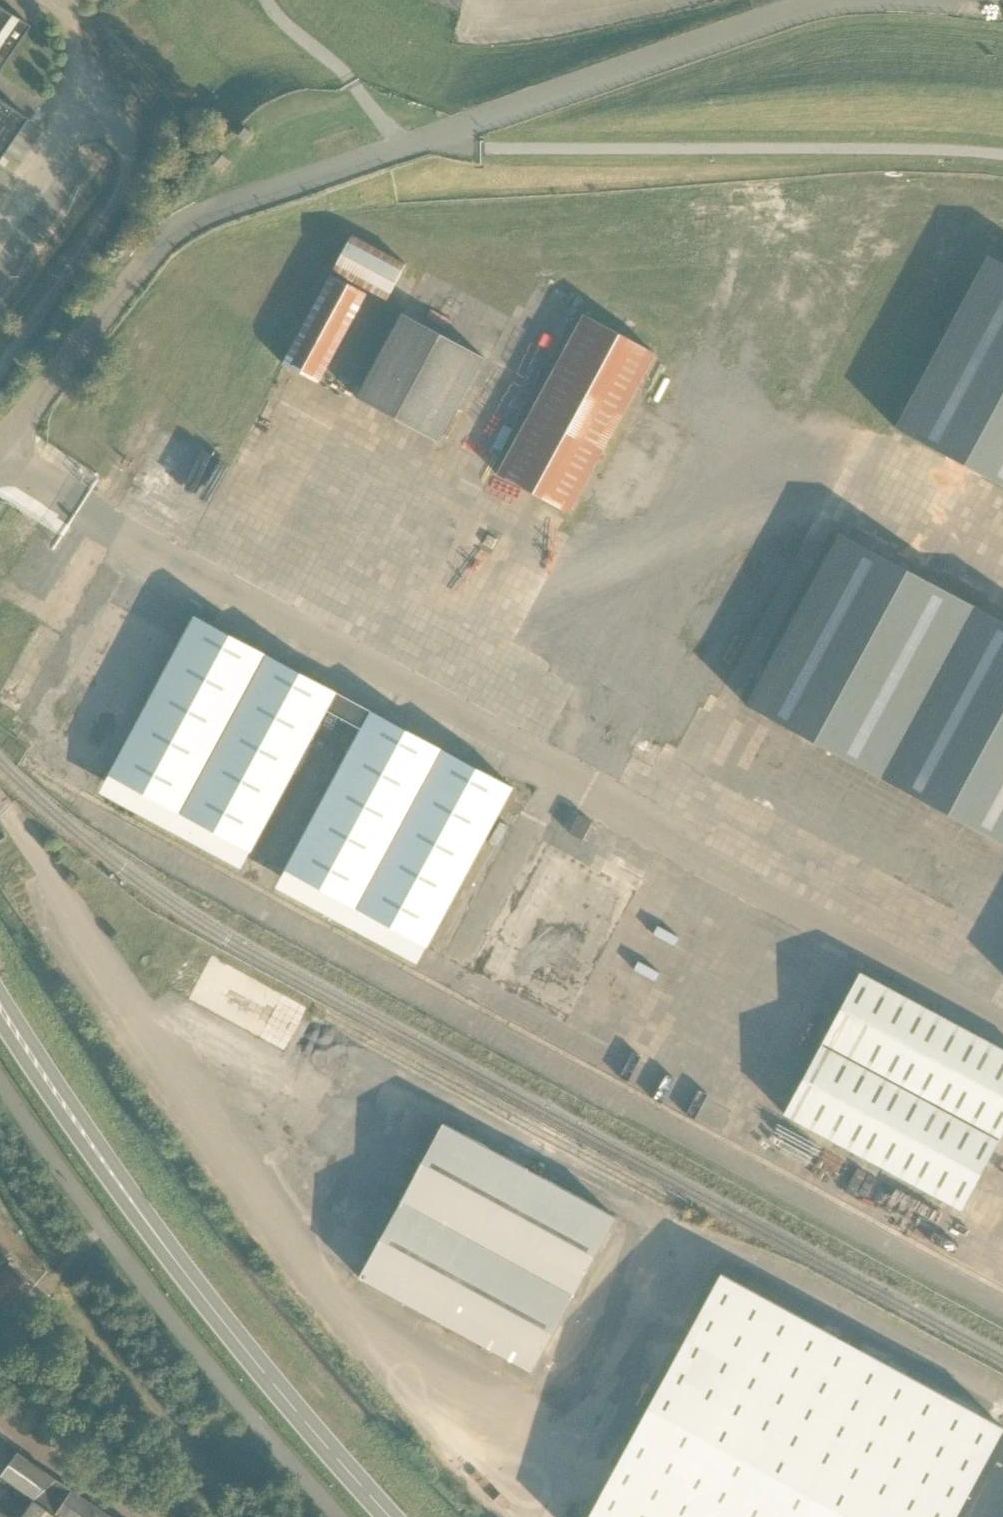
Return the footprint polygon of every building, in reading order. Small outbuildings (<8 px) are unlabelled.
[(5,0),(0,0),(0,67),(3,70),(36,23),(5,0)] [(27,112),(0,92),(0,150),(27,112)] [(249,128),(242,136),(250,142),(256,134),(249,128)] [(234,161),(226,154),(215,167),(223,174),(234,161)] [(405,264),(352,235),(333,270),(387,299),(405,264)] [(1002,487),(1002,263),(990,256),(896,429),(1002,487)] [(331,273),(284,360),(319,379),(366,292),(331,273)] [(486,357),(404,311),(357,397),(440,441),(486,357)] [(655,353),(584,314),(496,474),(568,512),(655,353)] [(1002,843),(1002,621),(841,534),(748,706),(1002,843)] [(195,615),(109,775),(252,851),(329,710),(339,692),(195,615)] [(362,728),(285,871),(427,947),(514,787),(339,692),(329,710),(362,728)] [(570,832),(582,839),(592,822),(580,814),(570,832)] [(288,1051),(312,1003),(197,946),(173,993),(288,1051)] [(831,1029),(785,1113),(962,1209),(1002,1133),(1002,1049),(862,973),(831,1029)] [(362,1277),(534,1371),(617,1217),(447,1124),(362,1277)] [(21,1282),(0,1258),(0,1300),(21,1282)] [(724,1275),(591,1516),(957,1516),(1002,1434),(1002,1428),(724,1275)] [(36,1498),(55,1480),(17,1453),(0,1475),(35,1499),(36,1498)] [(57,1479),(35,1499),(60,1516),(113,1516),(57,1479)] [(35,1501),(24,1516),(58,1516),(35,1501)]
